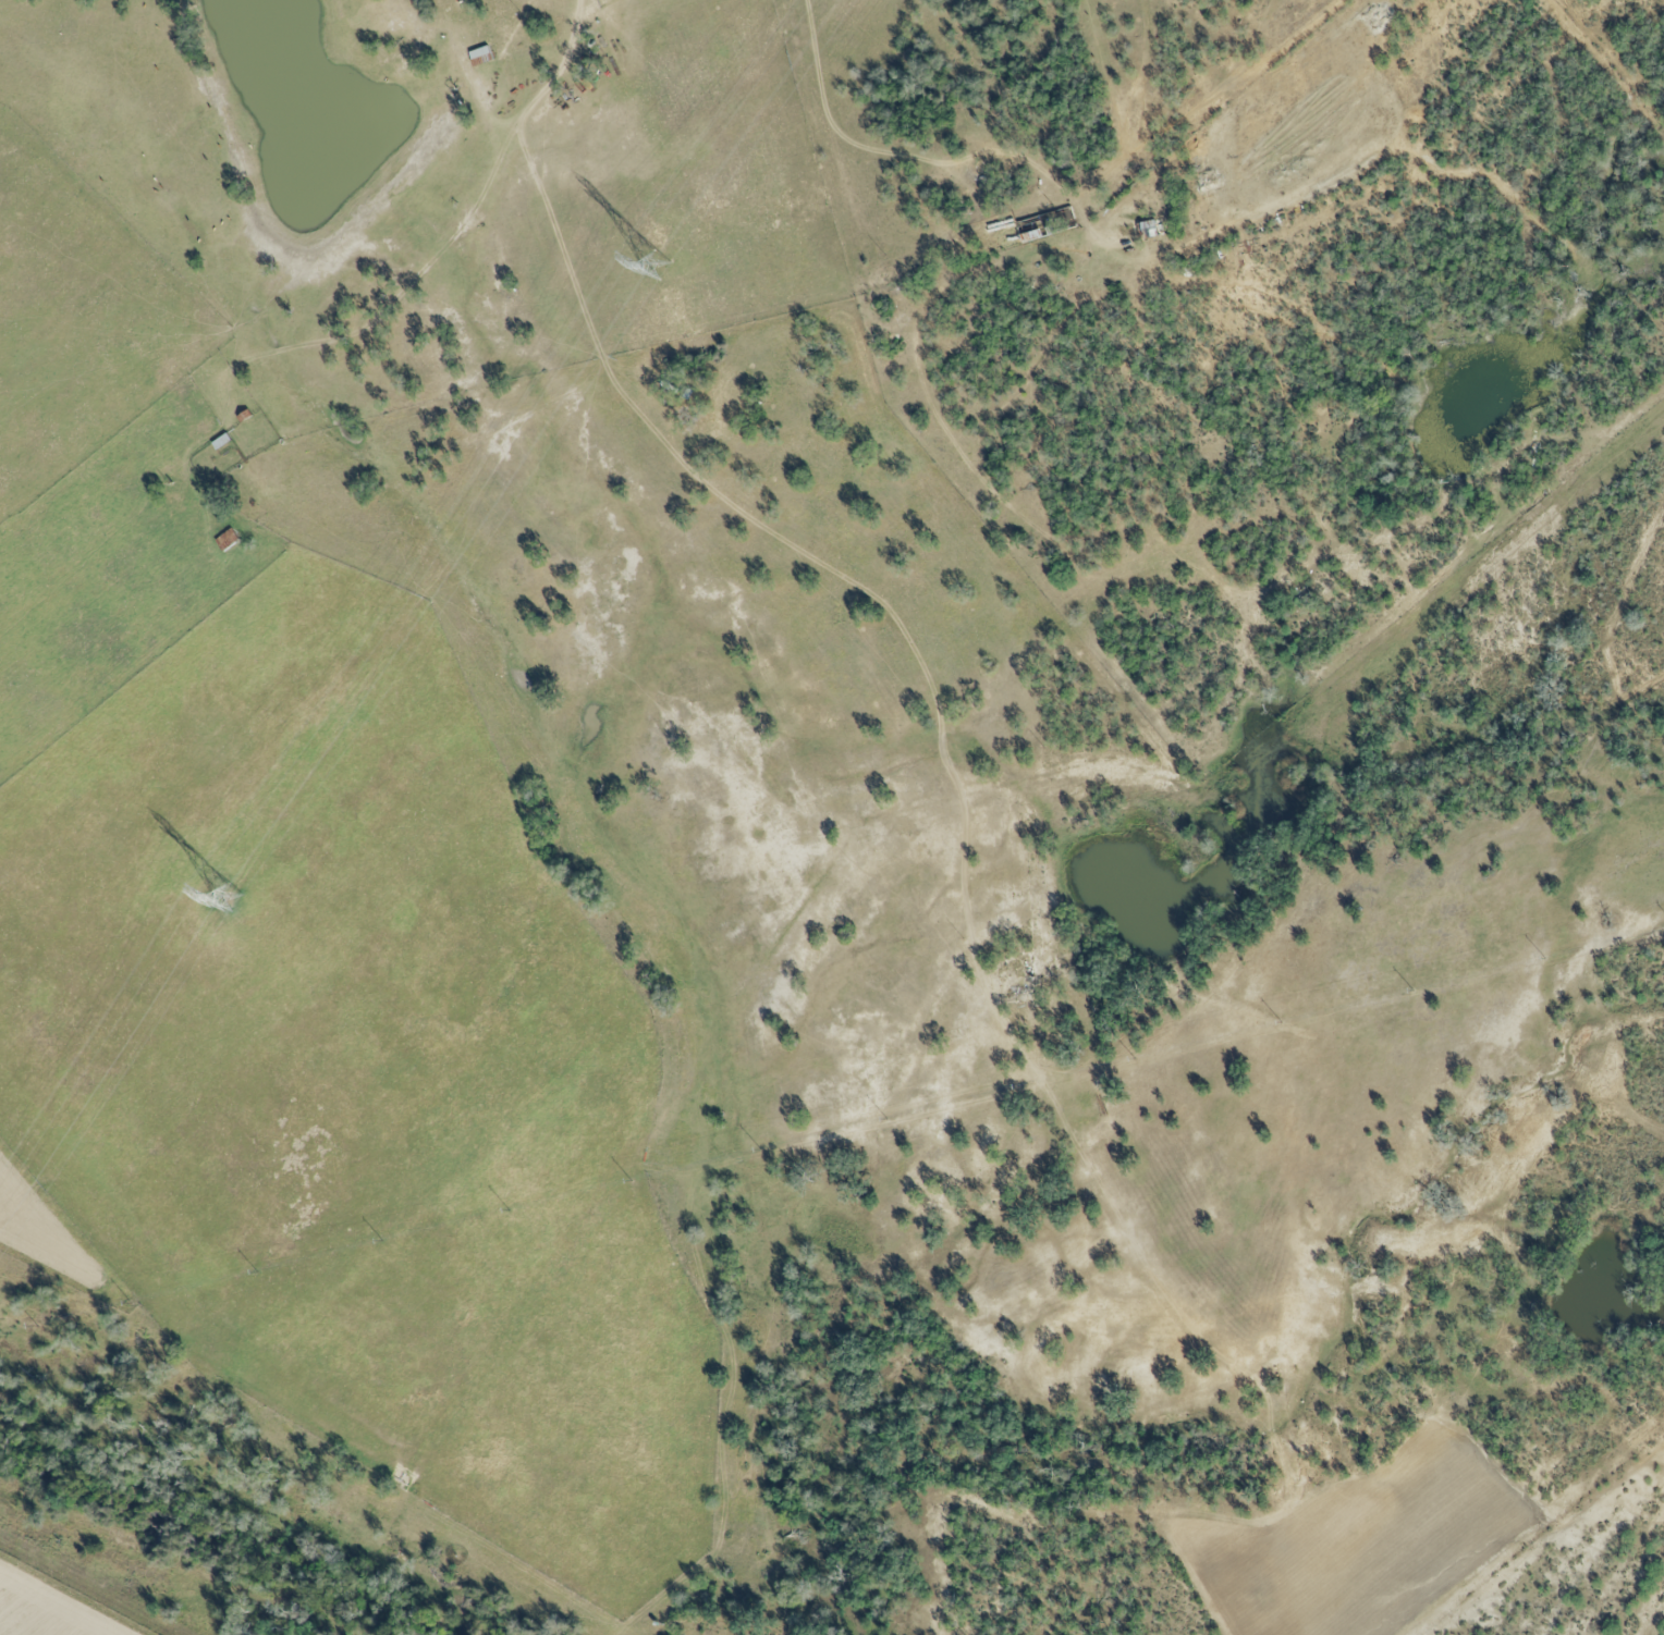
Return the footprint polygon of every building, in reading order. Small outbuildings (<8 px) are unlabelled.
[(491,62),(487,48),(468,54),(473,69),(491,62)] [(1140,223),(1142,240),(1162,238),(1160,221),(1140,223)]
